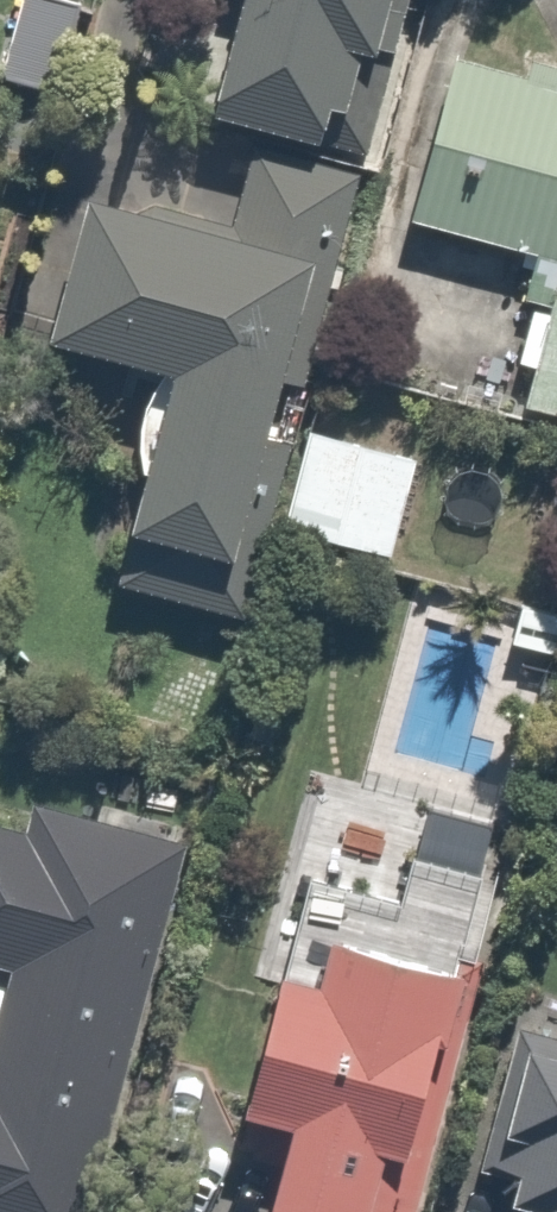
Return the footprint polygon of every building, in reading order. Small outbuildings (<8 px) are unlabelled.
[(21,74),(98,92),(120,0),(38,0),(21,74)] [(246,127),(249,128),(385,164),(429,0),(280,0),(246,127)] [(462,61),(418,234),(547,267),(511,407),(556,419),(556,85),(462,61)] [(316,426),(385,164),(249,128),(223,225),(112,195),(67,364),(191,397),(136,601),(260,634),(288,529),(316,426)] [(433,458),(316,426),(288,529),(406,561),(433,458)] [(203,846),(0,790),(0,984),(21,990),(0,1067),(0,1211),(103,1211),(203,846)] [(496,989),(525,884),(430,858),(415,911),(327,886),(260,1124),(313,1138),(292,1211),(434,1211),(496,989)] [(527,1211),(556,1211),(556,1101),(527,1211)]
